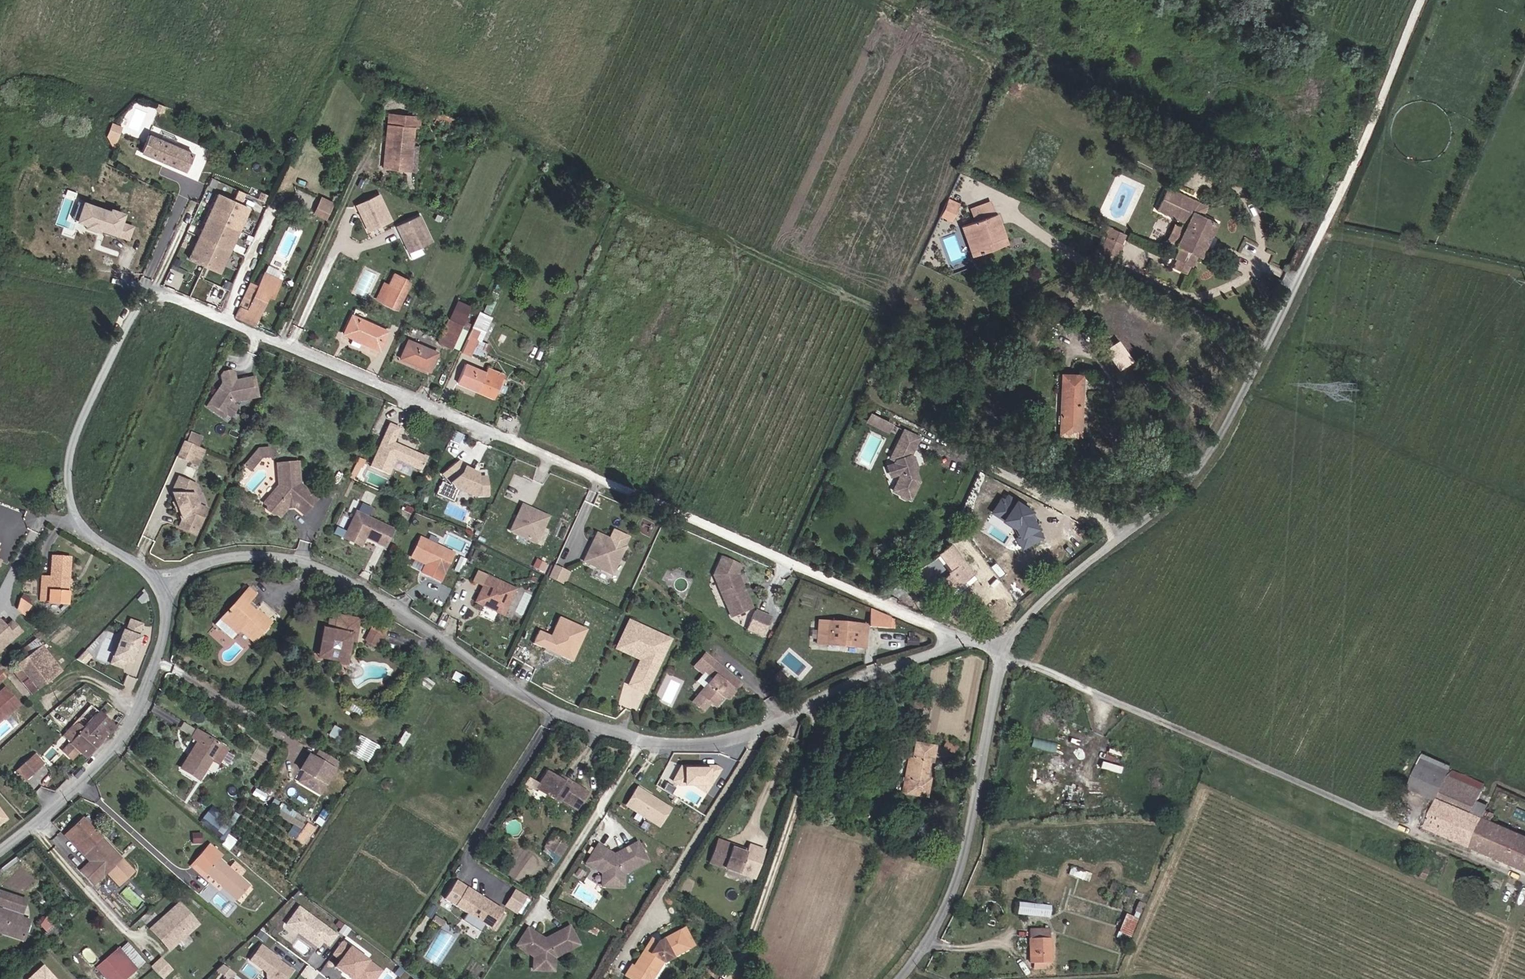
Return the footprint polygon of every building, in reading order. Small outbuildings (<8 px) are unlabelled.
[(436,115),(437,113),(423,106),(420,111),(434,118),(436,115)] [(415,129),(421,129),(422,116),(392,113),(388,144),(384,144),(382,169),(408,171),(409,147),(414,147),(415,129)] [(439,120),(453,127),(456,119),(442,113),(440,116),(441,117),(439,120)] [(117,143),(122,124),(112,121),(106,140),(117,143)] [(212,133),(215,128),(208,125),(205,130),(212,133)] [(472,134),(470,134),(473,127),(467,125),(462,137),(470,140),(472,134)] [(185,171),(193,154),(149,135),(142,151),(185,171)] [(1197,256),(1201,257),(1217,223),(1202,216),(1207,205),(1166,186),(1156,209),(1186,223),(1176,244),(1179,247),(1174,258),(1192,267),(1197,256)] [(235,198),(242,201),(246,192),(239,189),(235,198)] [(218,272),(249,208),(217,192),(188,258),(218,272)] [(382,196),(359,206),(371,232),(393,222),(382,196)] [(327,220),(334,204),(323,199),(316,215),(327,220)] [(945,204),(954,208),(957,203),(947,199),(945,204)] [(85,205),(79,204),(74,221),(80,223),(85,205)] [(939,216),(949,220),(954,208),(945,204),(939,216)] [(975,221),(996,214),(993,204),(972,212),(975,221)] [(118,235),(130,238),(134,225),(121,221),(123,213),(112,210),(111,212),(85,205),(80,223),(90,226),(89,228),(107,233),(107,234),(116,237),(118,235)] [(994,246),(1006,242),(996,214),(975,221),(961,226),(965,236),(971,233),(975,245),(992,239),(994,246)] [(434,243),(422,217),(399,227),(411,253),(434,243)] [(1096,258),(1113,265),(1122,245),(1123,241),(1126,233),(1106,225),(1099,242),(1102,243),(1096,258)] [(971,254),(994,246),(992,239),(975,245),(971,233),(965,236),(971,254)] [(236,316),(255,324),(269,294),(274,296),(280,281),(263,274),(258,287),(250,285),(236,316)] [(410,282),(395,275),(390,286),(385,284),(378,299),(397,308),(410,282)] [(451,347),(451,346),(463,320),(470,306),(457,300),(439,341),(451,347)] [(493,317),(481,311),(479,316),(490,322),(493,317)] [(1083,327),(1089,328),(1091,314),(1085,313),(1083,327)] [(361,341),(380,349),(388,331),(351,315),(344,334),(354,338),(361,341)] [(479,316),(462,351),(470,354),(472,351),(478,338),(482,330),(486,331),(490,322),(479,316)] [(451,346),(459,350),(471,324),(463,320),(451,346)] [(351,344),(359,348),(361,341),(354,338),(351,344)] [(489,343),(478,338),(472,351),(483,356),(484,354),(485,352),(489,343)] [(401,358),(431,370),(438,352),(408,340),(401,358)] [(487,371),(467,363),(459,381),(494,395),(503,372),(489,367),(487,371)] [(213,390),(208,401),(209,405),(222,411),(226,409),(227,407),(232,397),(233,394),(253,386),(255,383),(250,369),(246,368),(230,373),(228,366),(224,365),(217,367),(215,371),(219,381),(215,388),(213,390)] [(1059,434),(1079,435),(1081,374),(1060,374),(1059,434)] [(233,409),(237,399),(232,397),(227,407),(233,409)] [(870,420),(873,414),(867,411),(864,418),(870,420)] [(882,426),(885,420),(873,414),(870,420),(882,426)] [(427,471),(432,457),(400,444),(405,429),(394,425),(376,469),(396,477),(402,461),(427,471)] [(913,433),(898,426),(887,450),(890,451),(889,454),(892,465),(895,466),(888,481),(895,485),(896,488),(901,490),(903,489),(906,490),(912,477),(909,467),(910,464),(906,452),(904,451),(903,451),(902,450),(904,446),(907,445),(913,433)] [(197,445),(201,436),(190,431),(186,441),(197,445)] [(465,440),(456,436),(452,445),(461,449),(465,440)] [(197,464),(204,449),(183,439),(176,454),(197,464)] [(276,458),(276,451),(266,451),(262,456),(267,461),(268,459),(276,458)] [(892,465),(889,454),(881,457),(884,467),(892,465)] [(257,473),(267,461),(262,456),(252,468),(257,473)] [(453,486),(445,483),(439,495),(455,502),(461,491),(476,498),(487,497),(486,478),(477,479),(474,477),(475,475),(465,470),(460,464),(446,475),(454,485),(453,486)] [(324,504),(313,495),(305,488),(305,466),(283,467),(283,488),(268,508),(271,510),(272,515),(277,520),(283,519),(286,523),(294,513),(293,509),(301,508),(301,512),(311,520),(324,504)] [(361,482),(367,469),(362,467),(356,480),(361,482)] [(435,483),(438,477),(431,474),(428,480),(435,483)] [(193,508),(197,504),(192,492),(196,483),(177,476),(171,491),(174,500),(178,501),(179,505),(177,507),(181,516),(179,525),(196,530),(201,514),(194,512),(193,508)] [(324,504),(329,498),(318,489),(313,495),(324,504)] [(194,512),(201,514),(204,504),(197,504),(193,508),(194,512)] [(548,516),(522,504),(510,531),(536,543),(548,516)] [(392,551),(400,534),(362,517),(350,543),(366,550),(370,540),(374,539),(376,540),(375,543),(392,551)] [(592,558),(589,565),(617,578),(630,551),(602,537),(594,554),(596,555),(594,559),(592,558)] [(442,581),(455,555),(423,539),(414,557),(428,564),(424,572),(442,581)] [(950,589),(973,573),(950,543),(929,561),(950,589)] [(50,593),(68,594),(70,557),(51,556),(50,576),(41,576),(40,601),(49,602),(50,593)] [(38,569),(40,562),(32,560),(30,567),(38,569)] [(566,584),(571,570),(554,564),(549,577),(566,584)] [(737,597),(736,592),(738,592),(735,580),(738,572),(718,564),(715,572),(728,614),(744,609),(740,596),(737,597)] [(492,577),(479,603),(506,617),(520,591),(492,577)] [(240,630),(254,641),(271,623),(258,612),(257,613),(247,605),(256,595),(249,589),(216,625),(232,639),(240,630)] [(29,598),(22,591),(20,596),(27,601),(29,598)] [(49,603),(68,604),(68,594),(50,593),(49,602),(49,603)] [(22,614),(31,604),(27,601),(20,596),(17,609),(22,614)] [(859,613),(818,611),(816,646),(827,646),(827,642),(847,643),(847,647),(857,648),(859,613)] [(761,639),(765,628),(769,619),(752,612),(744,632),(761,639)] [(857,648),(865,649),(866,614),(859,613),(857,648)] [(350,656),(348,655),(355,619),(337,616),(335,631),(323,629),(318,657),(337,661),(336,664),(348,666),(350,656)] [(574,661),(588,628),(559,616),(551,634),(539,629),(532,644),(574,661)] [(144,625),(130,620),(126,631),(123,630),(111,664),(124,669),(126,663),(132,665),(142,637),(139,636),(144,625)] [(627,685),(647,693),(671,638),(650,629),(649,632),(636,626),(637,623),(628,620),(617,644),(635,652),(636,650),(641,653),(638,659),(627,685)] [(0,621),(0,650),(21,632),(12,622),(6,627),(0,621)] [(649,632),(650,629),(637,623),(636,626),(649,632)] [(364,645),(373,650),(383,630),(375,626),(364,645)] [(48,683),(62,672),(40,644),(25,656),(48,683)] [(635,652),(617,644),(615,648),(638,659),(641,653),(636,650),(635,652)] [(730,696),(733,691),(737,694),(744,685),(708,655),(700,665),(716,679),(708,689),(697,701),(707,710),(714,702),(720,707),(730,696)] [(33,695),(48,683),(25,656),(15,664),(26,677),(20,682),(33,695)] [(26,677),(15,664),(9,668),(20,682),(26,677)] [(708,689),(716,679),(700,665),(698,667),(704,673),(698,680),(708,689)] [(461,686),(466,678),(454,671),(449,679),(461,686)] [(20,704),(5,687),(0,691),(0,722),(20,704)] [(245,698),(246,695),(234,687),(232,690),(245,698)] [(472,702),(479,691),(473,687),(466,699),(472,702)] [(278,702),(286,708),(294,698),(286,691),(278,702)] [(361,718),(366,711),(352,703),(348,709),(361,718)] [(913,715),(921,716),(923,704),(915,703),(913,715)] [(79,752),(87,759),(114,728),(90,706),(63,737),(70,743),(62,753),(72,761),(79,752)] [(337,742),(343,730),(333,725),(327,736),(337,742)] [(212,759),(219,764),(227,750),(197,731),(192,738),(198,741),(181,769),(199,780),(212,759)] [(382,747),(360,734),(349,753),(370,766),(382,747)] [(929,762),(932,762),(935,747),(915,743),(905,794),(926,797),(929,779),(926,778),(929,762)] [(325,784),(333,770),(326,765),(330,758),(319,752),(315,759),(314,758),(309,766),(312,768),(309,774),(306,772),(300,782),(313,790),(319,780),(325,784)] [(1448,776),(1451,770),(1422,757),(1419,764),(1448,776)] [(23,781),(36,770),(27,760),(14,772),(23,781)] [(1472,815),(1477,805),(1483,791),(1448,776),(1419,764),(1409,788),(1437,800),(1426,827),(1471,847),(1483,820),(1472,815)] [(672,782),(677,786),(692,786),(698,789),(702,782),(709,786),(718,770),(715,767),(707,767),(707,770),(700,770),(700,768),(681,768),(672,782)] [(1483,791),(1485,784),(1451,770),(1448,776),(1483,791)] [(549,788),(546,793),(557,800),(559,796),(578,807),(587,792),(567,780),(565,783),(556,778),(547,772),(540,783),(549,788)] [(567,780),(558,775),(556,778),(565,783),(567,780)] [(320,794),(325,784),(319,780),(313,790),(320,794)] [(702,782),(698,789),(704,793),(709,786),(702,782)] [(546,793),(549,788),(540,783),(537,788),(546,793)] [(635,789),(624,807),(657,827),(668,809),(635,789)] [(1472,815),(1483,820),(1487,809),(1477,805),(1472,815)] [(211,807),(200,822),(221,838),(233,823),(211,807)] [(91,821),(86,815),(64,836),(83,857),(88,853),(94,859),(81,872),(91,884),(120,858),(87,824),(91,821)] [(1483,820),(1471,847),(1524,870),(1524,837),(1483,820)] [(101,831),(106,835),(112,829),(106,824),(101,831)] [(228,833),(222,843),(230,849),(237,839),(228,833)] [(561,856),(569,844),(554,834),(546,845),(561,856)] [(287,849),(299,857),(305,847),(294,839),(287,849)] [(732,849),(728,844),(718,840),(710,862),(754,879),(764,851),(747,845),(745,850),(744,853),(732,849)] [(621,874),(646,861),(636,843),(610,857),(607,855),(608,853),(596,845),(585,864),(600,873),(600,881),(621,882),(621,874)] [(248,885),(218,859),(222,855),(210,844),(190,867),(203,878),(206,875),(235,900),(248,885)] [(745,850),(728,844),(732,849),(744,853),(745,850)] [(1423,879),(1427,870),(1422,867),(1418,876),(1423,879)] [(486,902),(467,890),(457,905),(490,927),(492,923),(495,924),(499,918),(496,916),(500,911),(489,904),(488,906),(484,904),(486,902)] [(25,900),(0,892),(0,905),(3,907),(2,911),(0,910),(0,928),(24,936),(29,921),(20,918),(25,900)] [(516,913),(525,899),(514,893),(506,907),(516,913)] [(1133,911),(1140,914),(1144,904),(1137,901),(1133,911)] [(150,929),(161,942),(165,939),(173,947),(186,934),(182,929),(193,919),(179,903),(150,929)] [(1048,915),(1049,907),(1018,904),(1018,912),(1048,915)] [(296,908),(284,925),(297,935),(299,932),(303,935),(301,938),(315,949),(320,943),(326,947),(334,936),(296,908)] [(1118,932),(1130,938),(1137,919),(1124,913),(1117,931),(1118,932)] [(39,927),(46,934),(54,926),(46,917),(39,927)] [(186,934),(198,924),(193,919),(182,929),(186,934)] [(43,946),(59,932),(54,926),(46,934),(38,941),(43,946)] [(553,958),(577,944),(568,926),(542,940),(538,938),(540,936),(528,929),(516,947),(532,957),(532,965),(553,965),(553,958)] [(667,957),(687,946),(679,929),(660,940),(661,942),(657,943),(651,940),(634,968),(632,967),(625,977),(629,978),(654,978),(667,957)] [(1030,962),(1051,962),(1049,929),(1028,930),(1030,962)] [(1115,937),(1127,942),(1130,938),(1118,932),(1115,937)] [(173,947),(165,939),(161,942),(169,950),(173,947)] [(137,969),(145,962),(126,943),(119,950),(137,969)] [(379,972),(339,943),(330,955),(338,961),(333,968),(347,978),(373,978),(379,972)] [(247,961),(263,973),(263,978),(265,978),(284,978),(289,972),(258,946),(247,961)] [(105,978),(125,978),(137,969),(119,950),(118,949),(96,969),(105,978)] [(164,968),(157,961),(151,966),(158,974),(164,968)] [(232,975),(220,966),(214,972),(224,978),(229,978),(232,975)] [(41,967),(28,978),(53,978),(41,967)] [(161,977),(167,972),(164,968),(158,974),(161,977)]
